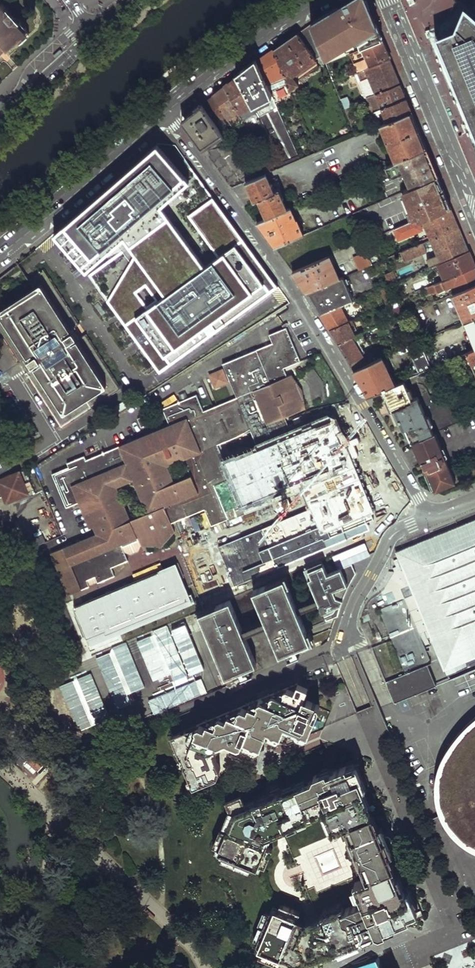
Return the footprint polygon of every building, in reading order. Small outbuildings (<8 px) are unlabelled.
[(5,41),(8,46),(9,47),(22,36),(29,30),(21,21),(18,24),(13,19),(8,14),(5,9),(8,7),(1,0),(0,0),(0,45),(5,41)] [(334,11),(347,44),(353,41),(357,39),(361,49),(383,41),(366,0),(352,0),(334,11)] [(465,6),(456,30),(436,38),(474,131),(474,15),(465,6)] [(334,11),(310,26),(322,55),(347,44),(334,11)] [(22,20),(18,15),(13,19),(18,24),(21,21),(22,20)] [(310,26),(298,35),(317,60),(323,56),(322,55),(310,26)] [(31,33),(29,30),(22,36),(25,39),(31,33)] [(286,80),(291,91),(299,85),(293,76),(317,60),(298,35),(275,51),(284,75),(286,80)] [(5,41),(0,45),(0,53),(8,46),(5,41)] [(355,45),(353,41),(347,44),(322,55),(323,56),(324,59),(355,45)] [(350,53),(357,71),(390,59),(388,53),(383,41),(361,49),(350,53)] [(258,62),(267,82),(284,75),(275,51),(258,62)] [(357,71),(368,99),(401,84),(395,71),(390,59),(357,71)] [(259,118),(284,166),(301,159),(269,87),(267,82),(258,62),(238,78),(256,112),(259,118)] [(267,82),(269,87),(286,80),(284,75),(267,82)] [(225,87),(243,120),(256,112),(238,78),(225,87)] [(368,99),(374,113),(407,99),(402,86),(401,84),(368,99)] [(228,118),(236,132),(240,130),(238,126),(241,124),(243,127),(246,125),(243,120),(225,87),(215,95),(228,118)] [(203,105),(215,124),(228,118),(215,95),(203,105)] [(342,102),(346,111),(352,109),(348,99),(342,102)] [(385,114),(388,122),(412,112),(412,110),(407,99),(374,113),(377,118),(385,114)] [(188,116),(186,127),(202,147),(222,134),(215,124),(203,105),(188,116)] [(346,111),(351,124),(357,121),(352,109),(346,111)] [(243,120),(246,125),(259,118),(256,112),(243,120)] [(388,142),(396,162),(411,156),(427,148),(420,130),(412,112),(388,122),(381,125),(386,137),(383,138),(385,144),(388,142)] [(159,143),(55,233),(88,271),(126,237),(167,295),(137,317),(169,361),(172,365),(278,287),(215,200),(191,216),(215,249),(204,256),(164,204),(191,180),(159,143)] [(234,151),(237,157),(247,150),(244,145),(234,151)] [(206,153),(231,188),(246,181),(261,175),(257,168),(247,150),(237,157),(234,151),(230,146),(225,149),(216,147),(206,153)] [(411,156),(422,184),(439,176),(433,161),(427,148),(411,156)] [(422,184),(411,156),(396,162),(387,166),(392,178),(406,172),(413,188),(422,184)] [(257,168),(261,175),(265,173),(271,171),(267,164),(257,168)] [(259,199),(267,218),(286,210),(279,191),(281,191),(275,179),(269,181),(267,177),(265,173),(261,175),(246,181),(248,185),(255,200),(259,199)] [(204,256),(215,249),(191,216),(215,200),(197,176),(191,180),(164,204),(204,256)] [(413,188),(405,191),(407,197),(417,220),(419,219),(420,222),(424,220),(452,208),(445,191),(442,183),(439,176),(422,184),(413,188)] [(257,223),(275,247),(303,235),(297,221),(295,221),(290,208),(286,210),(267,218),(257,223)] [(420,240),(421,243),(460,227),(457,219),(452,208),(424,220),(427,227),(431,235),(420,240)] [(396,229),(400,239),(423,229),(420,222),(419,219),(417,220),(396,229)] [(404,258),(405,261),(428,252),(427,250),(435,246),(439,257),(428,261),(429,263),(422,266),(424,270),(441,262),(470,250),(465,239),(460,227),(421,243),(402,252),(404,258)] [(159,370),(169,361),(137,317),(167,295),(126,237),(88,271),(159,370)] [(447,279),(474,267),(474,263),(470,250),(441,262),(447,279)] [(354,258),(360,270),(372,264),(366,252),(354,258)] [(293,272),(296,276),(329,262),(327,257),(293,272)] [(296,276),(308,292),(338,279),(329,262),(296,276)] [(458,291),(474,284),(474,267),(447,279),(427,288),(430,294),(433,292),(434,293),(455,284),(458,291)] [(28,279),(3,295),(29,336),(53,374),(78,415),(119,389),(85,335),(75,341),(68,330),(78,324),(43,269),(28,279)] [(385,282),(387,286),(398,281),(393,271),(386,274),(389,281),(385,282)] [(308,292),(321,314),(342,305),(353,300),(343,277),(338,279),(308,292)] [(465,322),(474,317),(474,284),(458,291),(453,293),(465,322)] [(381,288),(388,304),(394,302),(387,286),(381,288)] [(9,348),(29,336),(3,295),(0,296),(0,335),(9,348)] [(321,314),(330,329),(349,321),(342,305),(321,314)] [(394,309),(397,317),(404,314),(401,307),(394,309)] [(465,322),(474,347),(474,317),(465,322)] [(330,329),(338,343),(351,337),(359,334),(357,330),(353,332),(351,326),(355,324),(353,320),(349,321),(330,329)] [(90,537),(45,556),(62,599),(84,590),(81,584),(89,580),(92,587),(109,580),(106,573),(123,565),(118,552),(116,548),(133,542),(135,545),(137,550),(148,550),(163,543),(171,535),(168,527),(202,513),(209,528),(227,520),(223,512),(239,505),(243,514),(262,505),(266,515),(284,507),(280,498),(276,490),(293,483),(296,491),(300,500),(334,486),(330,476),(363,463),(356,445),(353,438),(310,454),(300,438),(296,431),(292,433),(285,416),(308,407),(306,389),(294,372),(288,374),(285,366),(294,362),(279,325),(262,333),(265,340),(217,362),(231,395),(198,410),(191,393),(156,408),(164,426),(80,463),(78,459),(60,467),(62,471),(45,478),(60,512),(76,505),(90,537)] [(29,336),(9,348),(18,362),(27,357),(33,367),(24,373),(32,386),(53,374),(29,336)] [(338,343),(354,369),(366,364),(351,337),(338,343)] [(419,341),(406,347),(418,375),(427,371),(431,369),(425,357),(419,341)] [(425,357),(431,369),(454,359),(462,355),(457,343),(425,357)] [(454,359),(460,370),(470,365),(474,377),(474,350),(462,355),(454,359)] [(366,364),(354,369),(370,396),(382,390),(386,388),(393,385),(381,358),(366,364)] [(217,367),(212,369),(217,382),(222,380),(217,367)] [(204,373),(209,385),(217,382),(212,369),(204,373)] [(53,374),(32,386),(59,428),(78,415),(53,374)] [(393,385),(386,388),(394,409),(403,429),(405,428),(411,442),(413,441),(435,432),(463,421),(461,415),(451,393),(433,401),(429,392),(412,399),(403,381),(393,385)] [(382,390),(391,410),(394,409),(386,388),(382,390)] [(469,412),(461,415),(463,421),(472,417),(469,412)] [(291,418),(294,428),(305,424),(302,415),(291,418)] [(131,420),(135,429),(145,424),(142,416),(131,420)] [(296,431),(300,438),(329,427),(326,419),(296,431)] [(300,438),(310,454),(353,438),(349,429),(333,435),(329,427),(300,438)] [(435,432),(413,441),(419,456),(421,462),(423,462),(425,466),(424,467),(427,477),(430,476),(436,490),(455,482),(441,449),(435,432)] [(0,483),(4,492),(6,497),(9,503),(30,494),(32,497),(38,494),(28,471),(0,483)] [(276,490),(280,498),(296,491),(293,483),(276,490)] [(353,529),(350,537),(369,545),(384,508),(378,505),(365,500),(355,523),(353,529)] [(223,512),(227,520),(243,514),(239,505),(223,512)] [(474,659),(474,519),(396,553),(446,671),(474,659)] [(355,522),(279,554),(281,559),(299,551),(312,546),(353,529),(355,523),(355,522)] [(133,542),(116,548),(118,552),(135,545),(133,542)] [(359,543),(344,550),(349,563),(365,556),(359,543)] [(312,546),(299,551),(300,554),(314,549),(312,546)] [(344,550),(302,568),(324,620),(336,615),(341,597),(348,582),(353,573),(349,563),(344,550)] [(169,570),(68,611),(82,646),(85,645),(86,648),(189,606),(186,598),(182,600),(169,570)] [(282,578),(251,591),(278,654),(284,652),(295,647),(290,635),(303,629),(282,578)] [(81,584),(84,590),(92,587),(89,580),(81,584)] [(406,674),(387,681),(396,702),(437,686),(428,665),(432,664),(405,600),(380,609),(406,674)] [(204,611),(197,614),(224,678),(255,664),(227,601),(204,611)] [(290,635),(295,647),(301,645),(301,646),(312,641),(308,632),(305,633),(303,629),(290,635)] [(298,654),(295,647),(284,652),(286,659),(298,654)] [(362,653),(376,682),(385,677),(371,648),(362,653)] [(279,740),(288,744),(308,737),(321,704),(305,697),(309,687),(298,684),(173,735),(194,785),(219,775),(222,769),(214,752),(219,740),(227,738),(230,745),(242,745),(245,739),(252,743),(256,753),(263,750),(262,746),(268,730),(281,734),(279,740)] [(442,770),(440,780),(439,792),(440,803),(444,815),(449,826),(456,835),(464,843),(474,849),(474,850),(474,722),(464,731),(451,749),(446,759),(442,770)] [(43,755),(38,750),(32,756),(27,762),(38,771),(48,759),(43,755)] [(263,947),(261,950),(275,956),(292,964),(292,961),(318,951),(320,955),(323,954),(325,957),(330,954),(423,915),(402,865),(401,863),(383,818),(358,757),(333,767),(264,796),(246,804),(242,794),(226,800),(233,816),(228,815),(224,828),(220,827),(213,845),(218,847),(216,852),(223,856),(221,861),(248,872),(250,868),(253,870),(255,866),(264,870),(272,848),(266,846),(270,836),(310,820),(308,813),(324,807),(333,829),(346,825),(371,887),(359,891),(363,901),(345,908),(345,904),(308,920),(309,924),(302,926),(302,923),(295,923),(301,911),(280,904),(277,913),(270,911),(266,922),(269,923),(265,933),(261,932),(257,943),(263,947)] [(377,956),(361,962),(363,967),(382,967),(377,956)]
